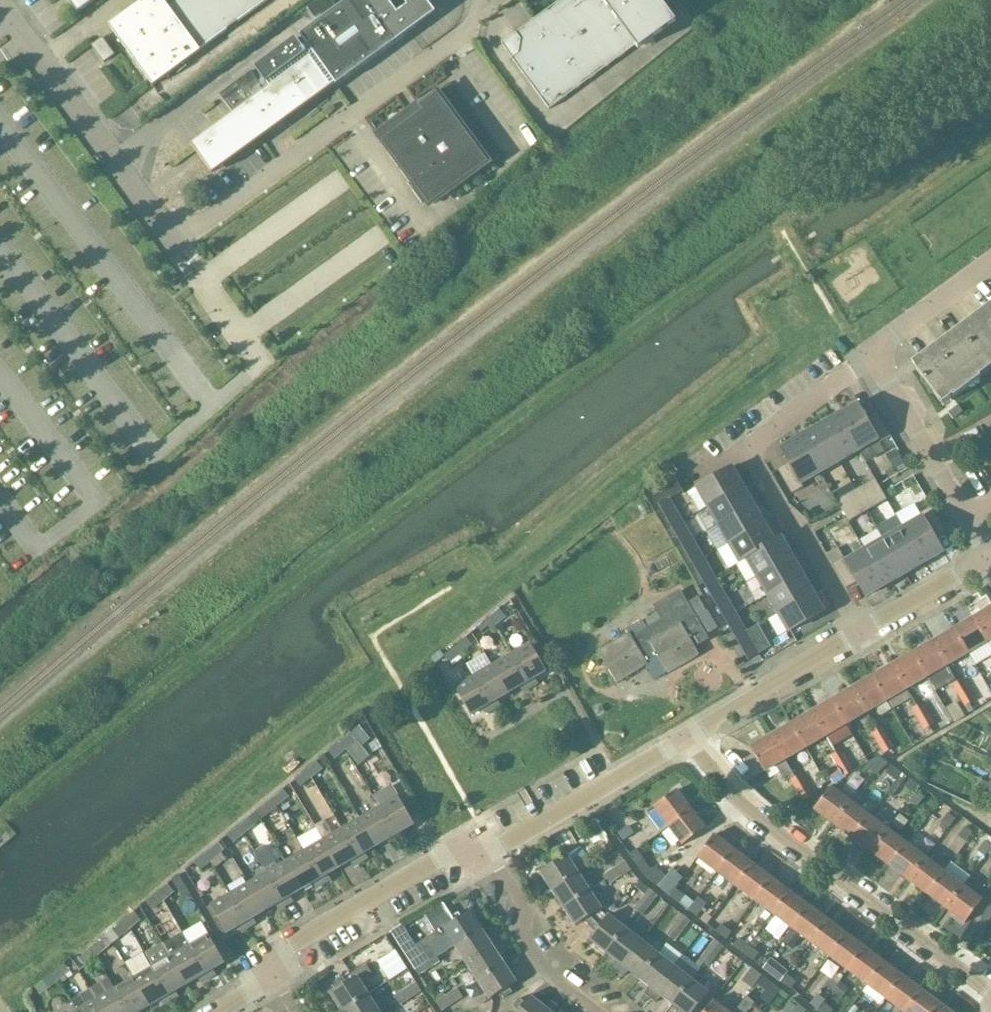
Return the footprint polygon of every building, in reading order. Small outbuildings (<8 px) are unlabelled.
[(78,14),(97,0),(68,0),(78,14)] [(268,0),(176,0),(168,6),(163,0),(144,0),(140,3),(140,2),(139,1),(137,2),(128,8),(127,10),(128,11),(128,12),(109,26),(153,85),(201,50),(200,50),(268,0)] [(213,174),(272,131),(273,132),(436,13),(427,0),(404,0),(408,6),(398,14),(387,0),(350,0),(339,8),(333,0),(318,0),(308,8),(318,23),(220,94),(235,114),(192,145),(213,174)] [(512,58),(549,110),(636,46),(640,51),(677,24),(660,0),(562,0),(516,33),(522,42),(521,52),(512,58)] [(115,55),(102,37),(91,46),(104,63),(115,55)] [(438,91),(419,105),(378,135),(430,205),(489,162),(438,91)] [(914,368),(939,402),(990,365),(990,312),(914,368)] [(867,419),(859,405),(839,416),(859,451),(878,440),(880,444),(892,437),(878,413),(867,419)] [(859,451),(839,416),(820,427),(840,461),(859,451)] [(840,461),(820,427),(801,438),(821,472),(840,461)] [(804,487),(802,483),(821,472),(801,438),(781,449),(789,463),(779,470),(792,494),(804,487)] [(698,487),(687,493),(699,512),(709,506),(743,486),(732,467),(698,487)] [(856,490),(862,501),(881,490),(875,479),(856,490)] [(676,480),(652,494),(672,527),(682,522),(669,499),(683,491),(676,480)] [(743,486),(709,506),(719,525),(754,505),(743,486)] [(843,512),(862,501),(856,490),(837,501),(843,512)] [(881,490),(862,501),(868,511),(887,500),(881,490)] [(849,522),(868,511),(862,501),(843,512),(849,522)] [(754,505),(719,525),(730,543),(764,523),(754,505)] [(921,514),(923,518),(904,529),(924,563),(944,552),(935,538),(946,532),(932,507),(921,514)] [(682,546),(693,540),(682,522),(672,527),(682,546)] [(764,523),(730,543),(740,561),(746,557),(747,558),(775,542),(775,541),(764,523)] [(885,540),(905,574),(924,563),(904,529),(885,540)] [(775,542),(747,558),(757,576),(792,556),(781,537),(775,541),(775,542)] [(682,546),(677,549),(688,567),(703,558),(693,540),(682,546)] [(905,574),(885,540),(866,551),(886,585),(905,574)] [(858,582),(866,597),(886,585),(866,551),(847,561),(844,557),(833,564),(847,588),(858,582)] [(792,556),(757,576),(768,594),(803,575),(792,556)] [(703,558),(688,567),(698,586),(704,583),(714,577),(703,558)] [(803,575),(768,594),(778,613),(813,593),(803,575)] [(714,577),(704,583),(714,601),(725,595),(714,577)] [(628,634),(598,651),(616,682),(647,664),(646,662),(657,655),(668,673),(699,655),(693,646),(707,638),(695,617),(703,613),(705,611),(698,597),(695,599),(686,603),(679,591),(655,606),(663,620),(647,629),(642,620),(626,630),(628,634)] [(813,593),(778,613),(789,632),(824,612),(813,593)] [(725,595),(714,601),(725,619),(735,613),(725,595)] [(974,618),(988,643),(990,641),(990,608),(974,618)] [(505,617),(499,609),(490,617),(495,626),(505,617)] [(746,632),(735,613),(725,619),(736,638),(746,632)] [(477,628),(484,635),(495,626),(490,617),(477,628)] [(974,618),(953,629),(968,654),(988,643),(974,618)] [(953,629),(933,641),(948,666),(967,655),(968,654),(953,629)] [(748,660),(759,654),(746,632),(736,638),(748,660)] [(465,638),(456,645),(461,654),(471,645),(465,638)] [(933,641),(913,653),(927,678),(933,688),(935,692),(956,680),(954,676),(948,666),(933,641)] [(531,643),(511,655),(531,688),(538,683),(535,678),(547,671),(531,643)] [(444,656),(451,663),(461,654),(456,645),(444,656)] [(913,653),(893,665),(907,689),(927,678),(913,653)] [(493,665),(509,693),(520,687),(523,692),(531,688),(511,655),(493,665)] [(493,665),(474,676),(493,709),(501,705),(498,700),(509,693),(493,665)] [(893,665),(873,676),(887,701),(907,689),(893,665)] [(483,708),(486,713),(493,709),(474,676),(455,687),(471,715),(483,708)] [(873,676),(852,688),(867,713),(887,701),(873,676)] [(963,680),(953,685),(959,696),(969,690),(963,680)] [(852,688),(832,700),(847,724),(867,713),(852,688)] [(969,690),(959,696),(965,706),(970,703),(974,701),(969,690)] [(832,700),(812,711),(826,736),(847,724),(832,700)] [(922,703),(912,709),(919,719),(928,714),(922,703)] [(974,710),(970,703),(965,706),(969,713),(974,710)] [(812,711),(792,723),(806,748),(826,736),(812,711)] [(928,714),(919,719),(925,730),(935,725),(928,714)] [(792,723),(772,735),(786,760),(806,748),(792,723)] [(872,732),(878,743),(888,737),(882,726),(872,732)] [(357,741),(350,734),(341,742),(346,751),(357,741)] [(772,735),(751,747),(765,772),(776,765),(786,781),(794,776),(785,760),(786,760),(772,735)] [(884,754),(885,753),(893,759),(898,756),(894,749),(894,748),(888,737),(878,743),(884,754)] [(329,752),(336,759),(346,751),(341,742),(329,752)] [(831,756),(837,767),(847,761),(841,750),(831,756)] [(889,763),(879,756),(866,763),(876,775),(889,763)] [(323,768),(316,761),(307,770),(312,778),(323,768)] [(854,771),(847,761),(837,767),(844,778),(854,771)] [(886,773),(896,781),(902,773),(903,773),(891,765),(886,773)] [(295,780),(301,787),(312,778),(307,770),(295,780)] [(791,779),(797,790),(807,784),(801,773),(791,779)] [(908,777),(902,773),(896,781),(887,793),(892,798),(908,777)] [(905,786),(915,794),(917,792),(921,786),(911,778),(905,786)] [(797,790),(803,801),(813,794),(807,784),(797,790)] [(831,788),(814,811),(833,825),(850,802),(831,788)] [(283,790),(274,798),(278,806),(279,806),(289,797),(283,790)] [(678,791),(655,807),(669,826),(691,809),(678,791)] [(910,802),(917,807),(924,797),(917,792),(915,794),(910,802)] [(398,796),(379,808),(398,840),(406,836),(403,831),(415,824),(398,796)] [(274,798),(261,809),(267,815),(278,806),(274,798)] [(869,816),(850,802),(833,825),(852,839),(869,816)] [(398,840),(379,808),(360,818),(377,846),(388,840),(391,845),(398,840)] [(683,844),(705,828),(691,809),(669,826),(683,844)] [(948,814),(941,824),(947,829),(955,819),(948,814)] [(892,824),(901,830),(908,821),(900,815),(892,824)] [(869,816),(852,839),(871,853),(888,830),(869,816)] [(584,824),(602,854),(613,847),(594,817),(584,824)] [(249,818),(240,826),(245,834),(255,825),(249,818)] [(377,846),(360,818),(342,829),(361,862),(368,858),(365,853),(377,846)] [(629,848),(654,829),(648,821),(637,829),(631,821),(617,832),(629,848)] [(227,836),(233,843),(245,834),(240,826),(227,836)] [(966,827),(958,837),(965,842),(972,832),(966,827)] [(342,829),(323,840),(339,868),(351,861),(353,866),(361,862),(342,829)] [(907,844),(888,830),(871,853),(889,867),(907,844)] [(715,835),(698,857),(717,872),(734,850),(715,835)] [(228,848),(222,840),(206,853),(211,862),(228,848)] [(323,840),(304,851),(324,884),(331,879),(328,874),(339,868),(323,840)] [(990,847),(990,846),(985,841),(978,851),(985,856),(990,847)] [(547,868),(540,873),(550,889),(578,871),(578,872),(591,864),(583,850),(581,851),(576,843),(565,850),(568,855),(556,862),(552,857),(544,862),(547,868)] [(267,844),(256,850),(267,868),(278,862),(267,844)] [(907,844),(889,867),(908,881),(925,858),(907,844)] [(629,854),(636,865),(637,866),(645,860),(637,849),(629,854)] [(734,850),(717,872),(736,886),(753,864),(734,850)] [(324,884),(304,851),(286,862),(302,890),(313,883),(316,888),(324,884)] [(195,863),(201,871),(211,862),(206,853),(195,863)] [(925,858),(908,881),(927,895),(944,872),(925,858)] [(632,870),(625,861),(615,867),(622,877),(632,870)] [(286,862),(267,872),(286,905),(294,901),(291,896),(302,890),(286,862)] [(742,890),(732,902),(745,912),(754,900),(755,900),(771,878),(753,864),(736,886),(742,890)] [(604,875),(611,884),(622,877),(615,867),(604,875)] [(578,872),(578,871),(550,889),(543,895),(548,902),(556,898),(562,908),(590,890),(578,872)] [(286,905),(267,872),(248,883),(265,911),(276,905),(279,910),(286,905)] [(963,886),(944,872),(927,895),(946,909),(963,886)] [(771,878),(755,900),(773,914),(790,892),(771,878)] [(265,911),(248,883),(230,894),(249,927),(256,923),(253,918),(265,911)] [(159,895),(164,901),(164,902),(176,893),(170,886),(159,895)] [(982,901),(963,886),(946,909),(965,924),(982,901)] [(679,904),(680,903),(689,909),(694,902),(685,895),(676,888),(669,896),(679,904)] [(658,895),(650,889),(642,898),(651,905),(658,895)] [(590,890),(562,908),(574,927),(584,921),(589,926),(595,921),(591,916),(600,910),(602,909),(590,890)] [(790,892),(773,914),(791,927),(792,926),(807,905),(790,892)] [(210,905),(227,933),(238,926),(241,931),(249,927),(230,894),(210,905)] [(148,903),(154,911),(164,902),(164,901),(159,895),(148,903)] [(689,910),(697,917),(707,903),(698,897),(694,902),(689,909),(690,910),(689,910)] [(642,898),(634,909),(642,916),(651,905),(642,898)] [(444,953),(455,945),(482,928),(470,911),(455,921),(444,904),(425,916),(436,933),(441,940),(431,946),(435,953),(438,957),(444,953)] [(792,926),(791,927),(810,942),(827,920),(807,905),(792,926)] [(989,905),(982,919),(989,922),(990,917),(990,906),(989,905)] [(125,922),(130,928),(131,930),(142,921),(136,913),(125,922)] [(594,932),(588,939),(605,953),(625,928),(608,914),(606,917),(599,925),(595,921),(589,926),(594,932)] [(691,921),(682,914),(674,924),(683,931),(691,921)] [(974,934),(981,938),(989,922),(982,919),(974,934)] [(739,937),(734,945),(744,953),(750,946),(749,945),(764,926),(755,920),(742,939),(739,937)] [(827,920),(810,942),(830,956),(846,934),(827,920)] [(114,931),(120,938),(131,930),(130,928),(125,922),(114,931)] [(414,967),(424,960),(428,958),(419,944),(418,943),(416,938),(405,923),(400,926),(392,931),(414,967)] [(674,924),(666,934),(675,941),(683,931),(674,924)] [(716,932),(727,940),(733,932),(721,924),(716,932)] [(482,928),(455,945),(455,946),(467,963),(500,941),(497,936),(489,939),(482,928)] [(625,928),(605,953),(616,962),(611,969),(616,973),(641,941),(625,928)] [(209,934),(189,946),(208,979),(216,974),(213,969),(225,962),(209,934)] [(846,934),(830,956),(848,970),(865,948),(846,934)] [(724,946),(715,939),(708,948),(717,956),(724,946)] [(107,948),(102,941),(91,950),(96,956),(96,957),(107,948)] [(505,964),(497,953),(504,947),(500,941),(467,963),(478,981),(505,964)] [(641,941),(616,973),(622,978),(628,971),(638,979),(658,954),(641,941)] [(208,979),(189,946),(171,956),(187,984),(198,978),(201,983),(208,979)] [(760,953),(750,946),(744,953),(754,961),(760,953)] [(708,948),(700,960),(709,967),(717,956),(708,948)] [(865,948),(848,970),(867,985),(884,962),(865,948)] [(80,959),(86,966),(96,957),(96,956),(91,950),(80,959)] [(435,953),(424,960),(430,969),(441,962),(438,957),(435,953)] [(658,954),(638,979),(648,988),(644,995),(649,999),(674,967),(658,954)] [(176,991),(187,984),(171,956),(152,967),(171,1000),(179,996),(176,991)] [(772,958),(763,968),(776,978),(776,977),(784,967),(772,958)] [(414,967),(413,967),(419,976),(430,969),(424,960),(414,967)] [(884,962),(867,985),(884,998),(886,999),(902,976),(884,962)] [(70,971),(65,963),(54,972),(60,979),(70,971)] [(505,964),(478,981),(490,999),(500,992),(504,998),(512,992),(509,987),(516,982),(505,964)] [(351,975),(351,976),(353,979),(357,977),(359,980),(360,981),(372,973),(367,965),(366,965),(351,975)] [(152,967),(133,978),(150,1006),(161,999),(164,1004),(171,1000),(152,967)] [(674,967),(649,999),(655,1004),(661,998),(671,1005),(691,981),(674,967)] [(742,981),(752,989),(756,984),(757,984),(763,976),(752,968),(742,981)] [(43,981),(49,988),(60,979),(54,972),(43,981)] [(791,990),(797,982),(786,973),(780,981),(791,990)] [(767,992),(773,984),(763,976),(757,984),(767,992)] [(886,999),(904,1011),(905,1011),(921,990),(902,976),(886,999)] [(368,994),(360,981),(359,980),(357,977),(353,979),(347,983),(343,977),(334,983),(338,989),(330,994),(341,1011),(368,994)] [(133,978),(115,989),(128,1011),(139,1011),(150,1006),(133,978)] [(671,1005),(679,1011),(694,1011),(708,994),(691,981),(671,1005)] [(416,982),(405,989),(411,998),(422,991),(416,982)] [(841,999),(848,989),(839,982),(832,992),(841,999)] [(453,1004),(464,997),(458,987),(446,995),(453,1004)] [(96,999),(103,1011),(128,1011),(115,989),(96,999)] [(405,989),(394,996),(395,997),(400,1005),(411,998),(405,989)] [(905,1011),(934,1011),(940,1005),(921,990),(905,1011)] [(341,1011),(342,1011),(377,1011),(379,1011),(368,994),(341,1011)] [(818,1010),(824,1002),(826,1000),(818,994),(810,1004),(817,1010),(818,1010)] [(436,1002),(442,1011),(453,1004),(446,995),(436,1002)] [(72,1001),(78,1010),(79,1011),(103,1011),(96,999),(87,1005),(81,996),(72,1001)] [(518,1011),(544,1011),(546,1009),(530,996),(524,1004),(519,999),(512,1008),(518,1011)] [(754,1003),(747,997),(735,1011),(747,1011),(754,1003)] [(705,1011),(727,1011),(713,1001),(705,1011)] [(544,1011),(554,1011),(557,1007),(551,1002),(546,1009),(544,1011)] [(790,1002),(783,1011),(795,1011),(798,1008),(790,1002)] [(818,1010),(820,1011),(833,1011),(834,1010),(824,1002),(818,1010)]
